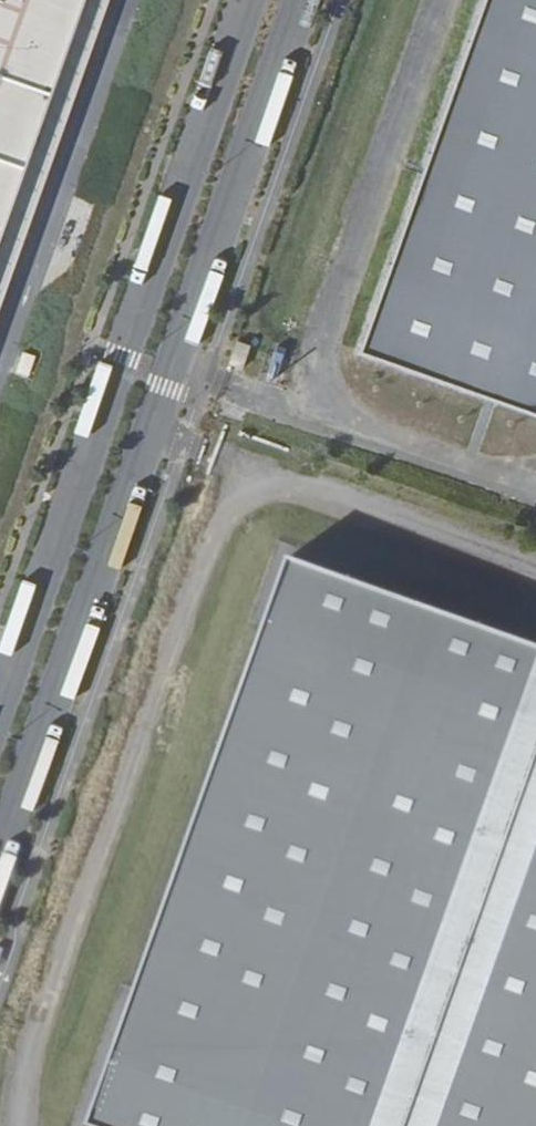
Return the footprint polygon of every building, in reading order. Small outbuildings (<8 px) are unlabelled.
[(102,0),(0,0),(0,296),(102,0)] [(412,272),(380,357),(401,362),(398,375),(392,377),(387,380),(384,384),(380,391),(380,397),(380,404),(383,410),(386,413),(390,417),(395,419),(405,420),(414,417),(419,413),(422,410),(425,401),(425,391),(420,383),(414,381),(418,368),(427,372),(456,289),(535,317),(535,0),(504,0),(412,272)] [(297,566),(101,1125),(535,1125),(535,650),(297,566)]
